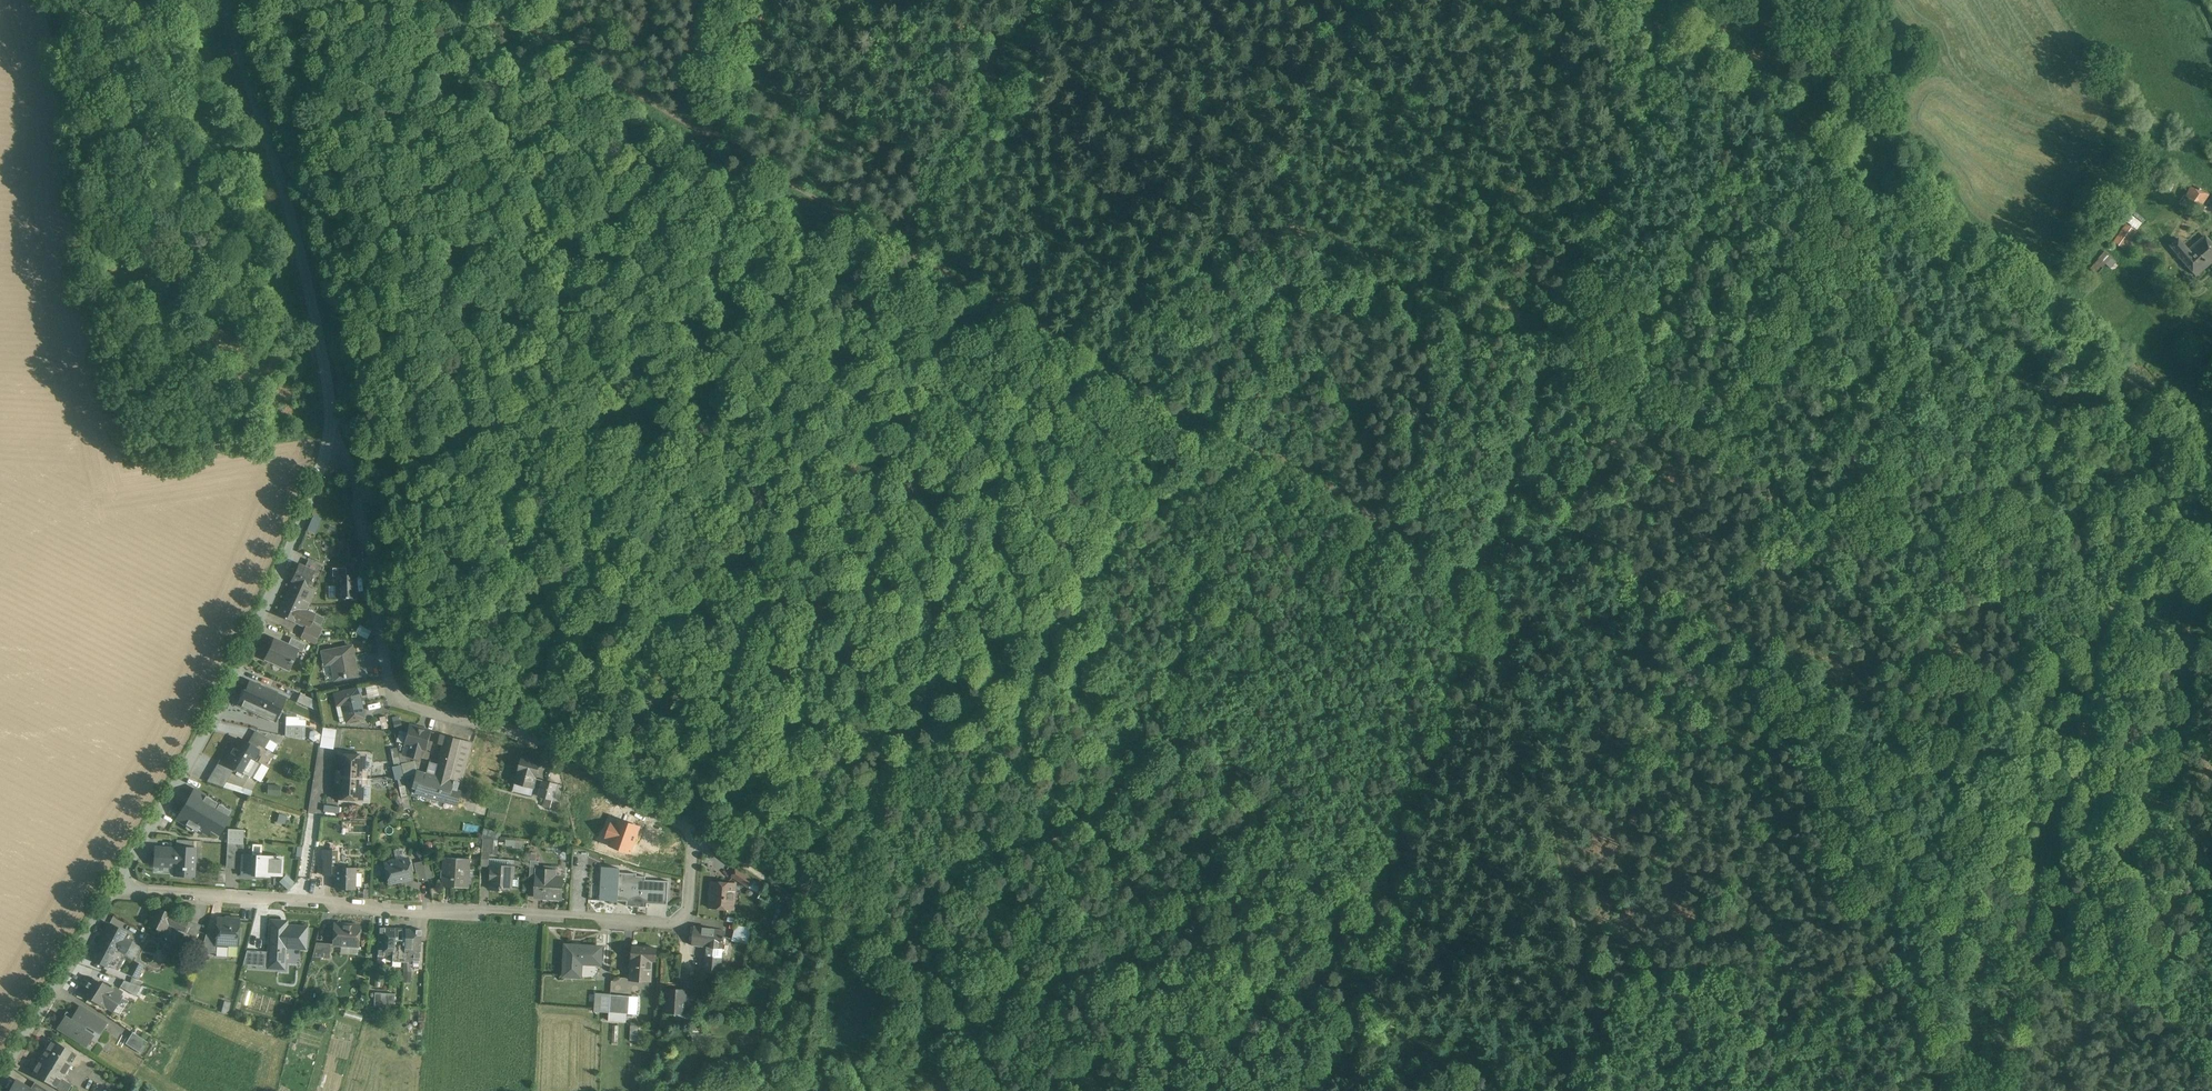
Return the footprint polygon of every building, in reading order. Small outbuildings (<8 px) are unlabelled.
[(2198,192),(2190,188),(2186,196),(2201,206),(2208,195),(2200,189),(2198,192)] [(2126,225),(2114,241),(2124,248),(2136,231),(2126,225)] [(2205,237),(2188,251),(2178,239),(2171,245),(2196,275),(2211,262),(2211,244),(2205,237)] [(2111,258),(2106,252),(2100,257),(2105,263),(2111,258)] [(2105,263),(2100,257),(2092,264),(2098,270),(2105,263)] [(2111,258),(2105,263),(2109,268),(2115,262),(2111,258)] [(307,530),(316,534),(322,518),(314,514),(307,530)] [(350,558),(360,557),(358,538),(348,539),(350,558)] [(321,565),(314,562),(309,560),(305,567),(317,573),(321,565)] [(288,594),(309,603),(315,590),(307,586),(314,572),(298,564),(294,574),(296,575),(288,594)] [(347,567),(346,567),(333,567),(333,575),(347,575),(347,567)] [(344,595),(344,598),(348,598),(348,596),(356,596),(356,575),(338,575),(337,595),(344,595)] [(315,614),(308,610),(306,610),(309,603),(288,594),(278,614),(285,617),(284,618),(286,619),(286,618),(309,628),(315,614)] [(322,629),(315,626),(311,624),(309,628),(306,627),(301,638),(315,644),(322,629)] [(368,638),(372,629),(360,624),(356,633),(368,638)] [(302,652),(305,645),(305,644),(291,637),(288,645),(298,650),(302,652)] [(298,650),(288,645),(274,639),(265,659),(289,670),(298,650)] [(354,657),(354,656),(352,646),(323,652),(325,662),(330,661),(334,680),(343,678),(343,679),(343,680),(345,679),(346,679),(346,678),(357,676),(356,668),(354,668),(353,660),(352,657),(354,657)] [(334,680),(333,678),(330,661),(323,663),(326,681),(327,682),(334,680)] [(249,679),(246,685),(244,689),(254,694),(254,695),(257,696),(265,700),(266,699),(272,701),(276,691),(249,679)] [(335,693),(337,703),(337,705),(335,705),(338,722),(346,721),(363,718),(357,688),(335,693)] [(265,700),(259,697),(254,695),(254,694),(244,690),(238,704),(272,718),(278,706),(271,703),(272,701),(266,699),(265,700)] [(285,698),(282,696),(276,693),(271,703),(281,708),(285,698)] [(297,701),(309,706),(312,700),(300,695),(297,701)] [(382,728),(388,727),(386,715),(380,717),(382,728)] [(286,717),(286,720),(286,725),(298,726),(299,718),(299,717),(298,717),(286,717)] [(301,726),(286,725),(286,726),(285,735),(301,739),(301,726)] [(403,754),(407,756),(418,758),(421,748),(426,749),(430,732),(410,726),(403,754)] [(335,748),(336,728),(323,727),(321,747),(335,748)] [(318,741),(320,732),(312,730),(310,739),(318,741)] [(251,739),(257,743),(264,747),(269,739),(255,732),(251,739)] [(446,736),(440,757),(435,776),(452,781),(463,740),(446,736)] [(254,759),(255,756),(258,751),(240,740),(232,753),(229,751),(223,762),(225,763),(241,772),(242,772),(249,776),(255,767),(252,765),(255,760),(254,759)] [(462,784),(464,777),(473,743),(463,740),(452,781),(462,784)] [(390,749),(393,761),(401,797),(408,795),(397,747),(390,749)] [(336,770),(348,771),(350,771),(350,777),(365,778),(365,771),(363,770),(363,756),(338,754),(337,754),(337,755),(336,770)] [(410,762),(409,759),(409,756),(399,754),(401,764),(410,762)] [(522,755),(516,779),(516,780),(515,784),(534,788),(541,760),(522,755)] [(207,781),(210,782),(223,787),(234,768),(225,763),(223,762),(220,760),(207,781)] [(417,774),(414,763),(414,762),(414,761),(401,764),(404,777),(417,774)] [(454,782),(442,779),(435,777),(438,764),(430,762),(421,795),(458,805),(462,793),(452,790),(454,782)] [(261,763),(254,778),(261,782),(269,767),(261,763)] [(408,795),(410,795),(414,783),(415,783),(417,774),(404,777),(408,795)] [(365,778),(355,778),(354,778),(350,777),(349,784),(335,783),(335,799),(361,800),(362,785),(365,785),(365,778)] [(553,801),(554,798),(558,785),(543,781),(539,797),(553,801)] [(421,785),(416,783),(414,783),(411,795),(417,797),(421,785)] [(208,805),(205,804),(192,796),(181,814),(197,823),(208,805)] [(326,804),(325,810),(339,813),(340,807),(326,804)] [(221,813),(213,809),(208,805),(197,823),(198,824),(193,834),(203,840),(204,840),(209,831),(211,831),(221,813)] [(483,839),(483,840),(482,852),(496,853),(497,853),(498,840),(497,840),(483,839)] [(227,843),(227,852),(227,855),(235,855),(235,844),(235,843),(227,843)] [(326,843),(326,850),(326,852),(334,852),(334,844),(326,843)] [(193,875),(193,857),(193,847),(175,847),(175,852),(158,852),(157,860),(158,861),(174,862),(174,875),(193,875)] [(325,863),(332,863),(334,863),(334,852),(326,852),(325,863)] [(281,857),(259,855),(242,854),(241,874),(269,875),(269,872),(280,872),(281,857)] [(226,868),(231,868),(234,868),(235,855),(227,855),(226,868)] [(412,879),(412,878),(407,858),(395,861),(393,860),(391,860),(390,861),(389,863),(385,864),(389,884),(412,879)] [(443,887),(453,888),(454,888),(454,885),(465,886),(466,871),(466,870),(469,870),(469,860),(445,859),(444,859),(443,887)] [(427,880),(425,870),(423,861),(414,863),(418,883),(427,880)] [(531,861),(530,865),(530,866),(530,877),(536,877),(537,869),(538,869),(539,861),(531,861)] [(434,879),(432,870),(430,863),(424,864),(428,880),(434,879)] [(519,886),(520,885),(520,884),(520,877),(519,876),(513,875),(514,867),(491,865),(490,889),(501,890),(501,887),(512,888),(513,887),(518,888),(519,886)] [(669,881),(645,880),(646,877),(636,876),(637,874),(619,873),(619,868),(603,867),(601,900),(617,901),(618,897),(625,898),(627,898),(627,906),(647,907),(647,904),(667,905),(669,881)] [(334,868),(333,876),(335,876),(335,889),(354,889),(355,868),(334,868)] [(535,897),(535,898),(536,898),(561,899),(563,882),(562,882),(554,881),(555,870),(537,869),(535,897)] [(737,869),(736,869),(732,876),(749,887),(753,880),(737,869)] [(280,881),(288,889),(295,882),(286,874),(280,881)] [(750,887),(758,892),(762,884),(755,880),(750,887)] [(710,908),(720,909),(730,909),(731,900),(734,900),(735,884),(712,882),(712,883),(715,883),(714,898),(711,898),(710,908)] [(778,908),(784,896),(762,886),(760,890),(762,891),(759,899),(778,908)] [(193,918),(160,904),(152,923),(170,931),(173,924),(188,930),(193,918)] [(239,944),(239,916),(215,915),(216,933),(208,933),(203,952),(218,952),(218,944),(239,944)] [(289,917),(270,917),(269,950),(248,949),(248,964),(268,964),(268,967),(287,968),(288,946),(312,946),(313,922),(288,921),(289,917)] [(362,922),(335,921),(334,944),(361,945),(362,922)] [(422,925),(380,923),(379,954),(421,955),(422,925)] [(129,942),(122,938),(125,932),(109,924),(98,945),(114,953),(115,952),(123,956),(129,944),(129,942)] [(721,949),(722,945),(722,944),(724,931),(695,927),(693,945),(712,948),(711,956),(719,957),(720,949),(721,949)] [(329,957),(331,943),(316,941),(313,959),(320,960),(320,956),(329,957)] [(802,950),(811,951),(812,943),(803,941),(802,950)] [(106,968),(114,953),(98,945),(90,960),(106,968)] [(578,962),(587,963),(600,964),(601,947),(565,945),(563,975),(577,976),(578,962)] [(633,947),(631,973),(631,980),(650,981),(651,961),(656,961),(656,949),(656,948),(633,947)] [(717,972),(719,958),(719,957),(705,955),(704,971),(717,972)] [(145,964),(138,960),(132,973),(140,976),(145,964)] [(89,975),(81,988),(107,1003),(115,989),(89,975)] [(121,987),(141,996),(145,987),(124,979),(121,987)] [(669,989),(668,997),(666,1012),(684,1014),(686,991),(669,989)] [(395,1004),(395,992),(375,992),(374,1004),(395,1004)] [(630,996),(621,996),(611,995),(610,1012),(628,1014),(630,996)] [(105,1023),(80,1007),(74,1016),(66,1011),(62,1017),(65,1019),(59,1028),(86,1045),(95,1031),(99,1033),(105,1023)] [(609,1021),(620,1021),(626,1022),(626,1014),(610,1013),(609,1013),(609,1021)] [(921,1028),(918,1032),(917,1032),(915,1035),(920,1039),(927,1033),(921,1028)] [(147,1042),(132,1032),(125,1043),(140,1053),(147,1042)] [(694,1032),(693,1043),(712,1044),(713,1032),(694,1032)] [(47,1052),(37,1070),(50,1078),(62,1085),(80,1053),(55,1038),(47,1052)] [(15,1081),(9,1090),(32,1090),(29,1089),(15,1081)] [(34,1082),(29,1089),(32,1090),(49,1090),(34,1082)]
